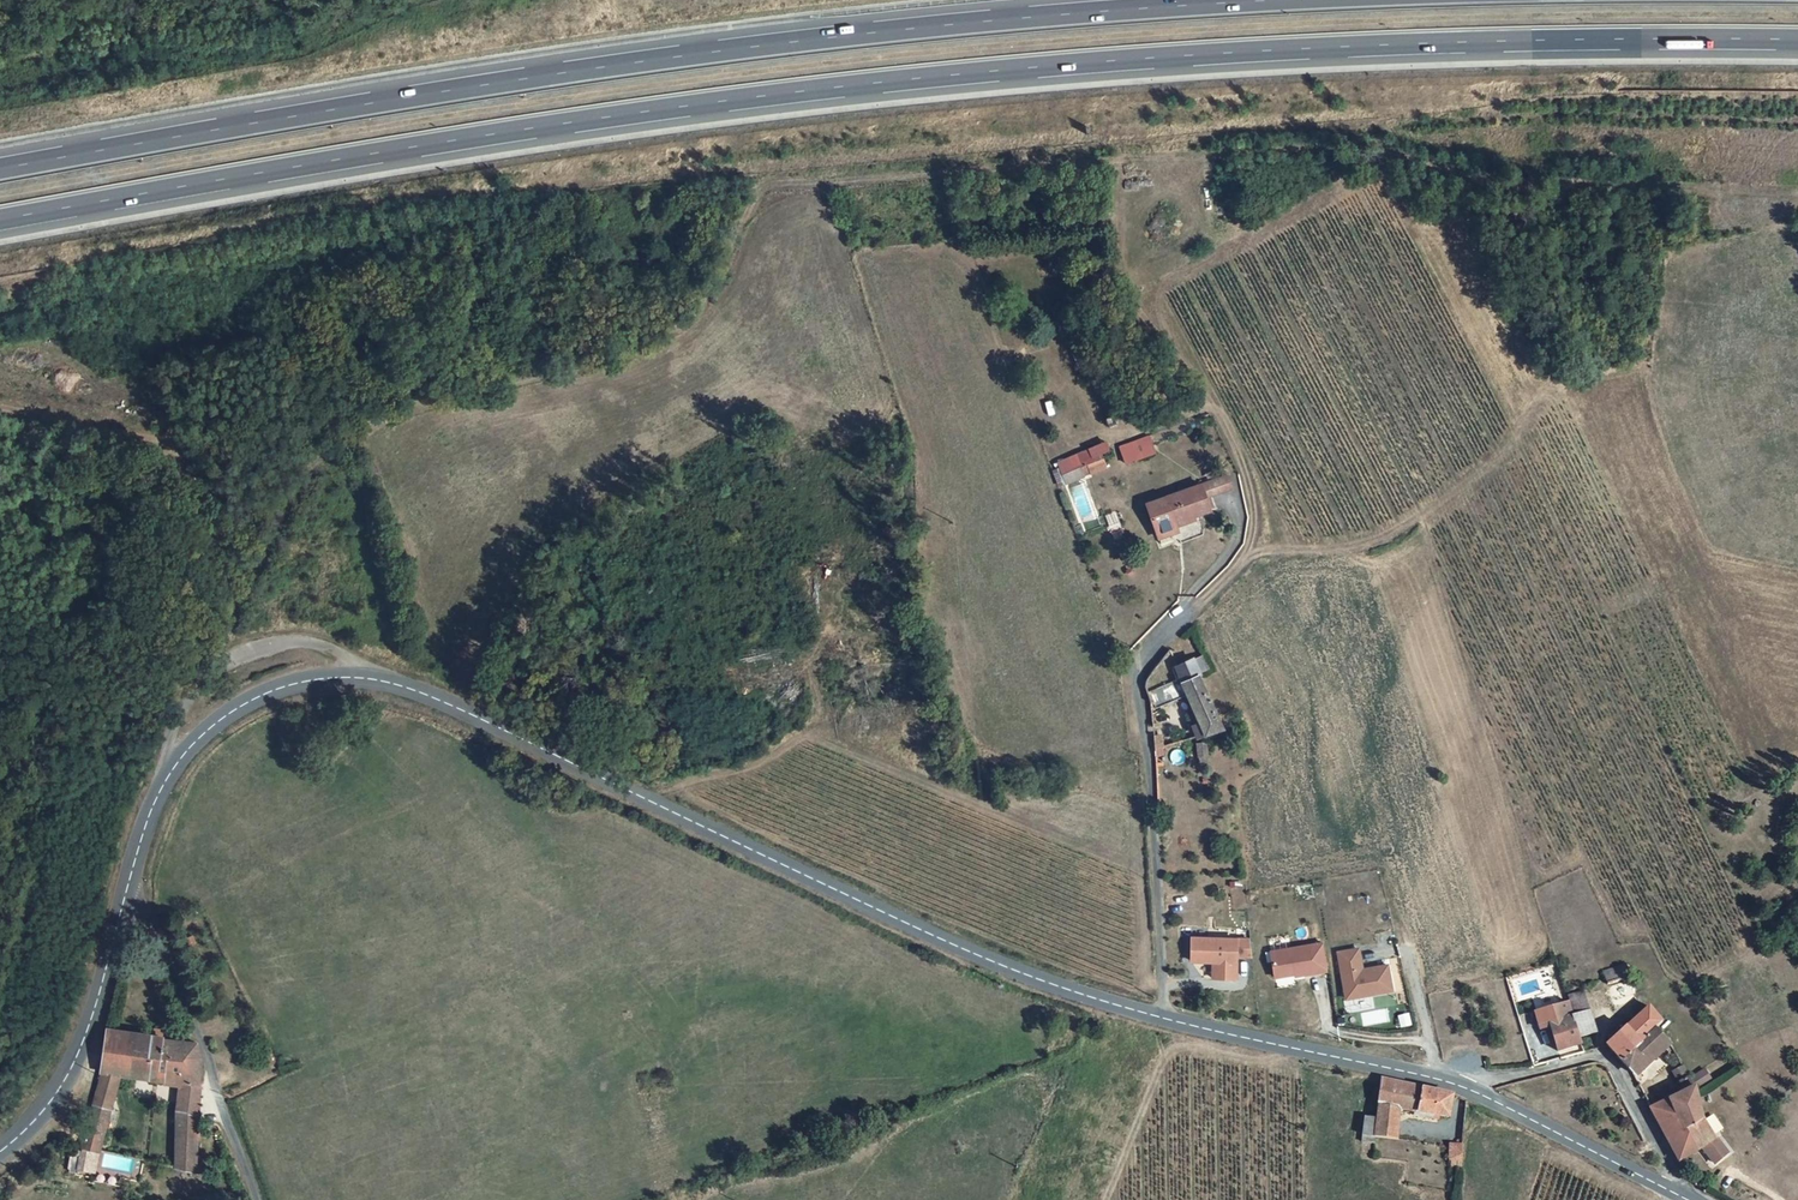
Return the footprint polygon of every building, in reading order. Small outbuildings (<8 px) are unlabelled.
[(1153,443),(1135,450),(1140,463),(1158,456),(1153,443)] [(1140,463),(1135,450),(1124,454),(1129,467),(1140,463)] [(1055,464),(1060,476),(1068,473),(1072,482),(1090,476),(1086,467),(1082,455),(1055,464)] [(1068,473),(1060,476),(1064,485),(1072,482),(1068,473)] [(1227,479),(1201,487),(1206,499),(1231,491),(1227,479)] [(1201,487),(1146,506),(1156,535),(1175,528),(1174,525),(1210,512),(1206,499),(1201,487)] [(1175,528),(1156,535),(1159,542),(1177,535),(1175,528)] [(1203,659),(1194,662),(1198,675),(1208,672),(1203,659)] [(1176,667),(1180,679),(1147,691),(1153,708),(1186,696),(1196,725),(1188,727),(1192,738),(1201,736),(1217,730),(1198,680),(1200,679),(1198,675),(1194,662),(1193,661),(1176,667)] [(1161,738),(1152,739),(1153,751),(1163,749),(1161,738)] [(1210,742),(1202,745),(1205,754),(1213,752),(1210,742)] [(1206,946),(1188,945),(1187,967),(1209,968),(1208,985),(1231,986),(1232,963),(1247,964),(1246,947),(1209,946),(1209,949),(1206,949),(1206,946)] [(1319,949),(1267,957),(1271,982),(1291,979),(1291,981),(1324,977),(1319,949)] [(1355,954),(1334,957),(1342,1004),(1388,996),(1384,971),(1366,974),(1366,978),(1358,979),(1358,975),(1355,954)] [(1620,973),(1598,978),(1601,992),(1624,987),(1620,973)] [(1565,1002),(1571,1020),(1585,1016),(1579,998),(1565,1002)] [(1563,1007),(1531,1016),(1537,1035),(1549,1032),(1557,1057),(1577,1052),(1575,1045),(1593,1040),(1585,1016),(1571,1020),(1568,1021),(1563,1007)] [(1216,1010),(1207,1008),(1206,1015),(1215,1017),(1216,1010)] [(1619,1067),(1629,1081),(1665,1053),(1656,1038),(1663,1031),(1648,1014),(1604,1051),(1619,1067)] [(102,1087),(83,1152),(101,1157),(124,1083),(179,1094),(173,1176),(191,1180),(204,1076),(195,1054),(113,1039),(102,1087)] [(1698,1088),(1713,1080),(1706,1068),(1691,1076),(1698,1088)] [(1691,1095),(1678,1074),(1669,1080),(1678,1099),(1646,1115),(1675,1172),(1696,1154),(1707,1171),(1721,1162),(1701,1130),(1691,1095)] [(1442,1102),(1374,1086),(1368,1127),(1355,1125),(1351,1151),(1364,1153),(1366,1144),(1387,1147),(1392,1120),(1423,1124),(1424,1120),(1439,1123),(1442,1102)] [(1454,1151),(1441,1150),(1439,1164),(1446,1164),(1446,1173),(1453,1174),(1454,1151)] [(71,1168),(79,1171),(83,1157),(75,1154),(71,1168)]
